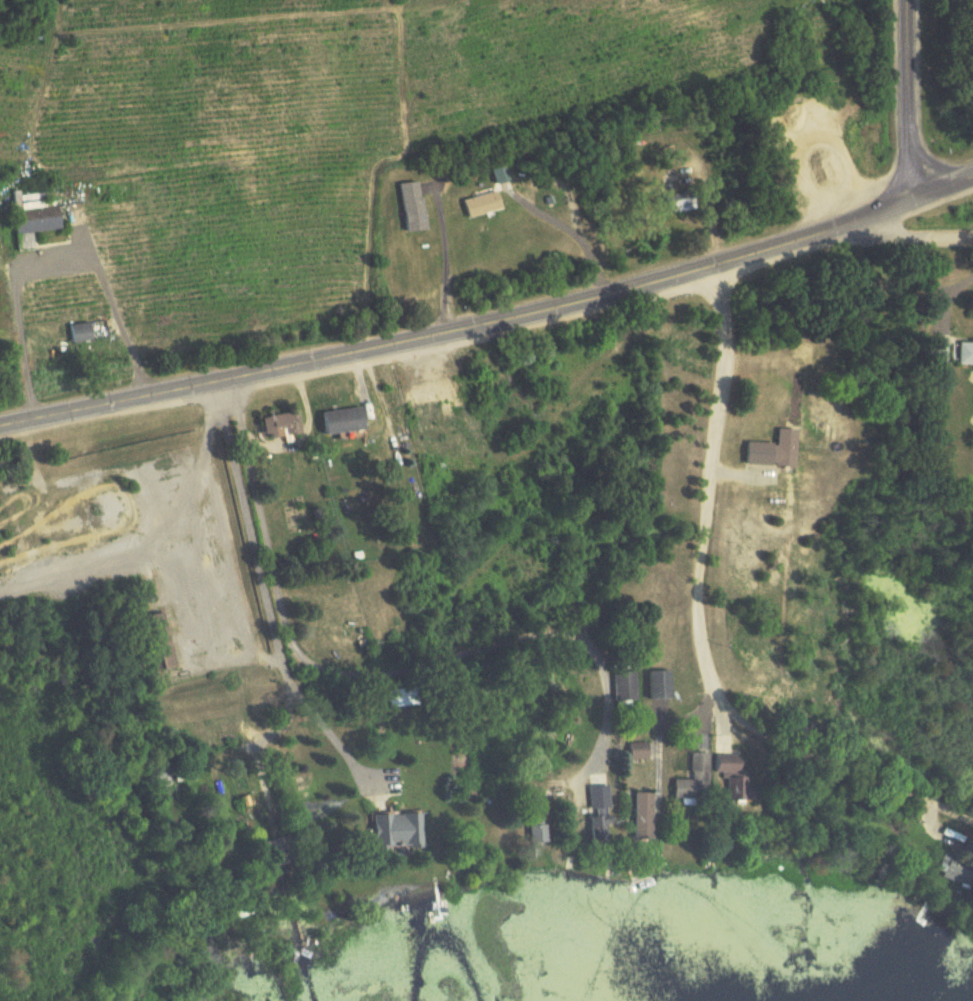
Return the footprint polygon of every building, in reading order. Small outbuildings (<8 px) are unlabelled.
[(401,232),(423,231),(420,182),(398,184),(401,232)] [(694,190),(663,195),(666,211),(697,206),(694,190)] [(11,194),(11,232),(56,231),(55,193),(11,194)] [(500,210),(496,193),(461,200),(465,218),(500,210)] [(90,322),(66,325),(68,342),(92,339),(90,322)] [(972,364),(972,339),(954,339),(954,364),(972,364)] [(318,434),(359,428),(356,407),(314,413),(318,434)] [(290,412),(253,416),(255,438),(293,433),(290,412)] [(772,446),(766,446),(765,466),(793,468),(795,426),(773,425),(772,446)] [(169,668),(160,612),(137,615),(146,671),(169,668)] [(638,671),(614,671),(614,701),(638,701),(638,671)] [(670,671),(646,671),(646,699),(670,699),(670,671)] [(644,761),(644,743),(624,743),(624,761),(644,761)] [(707,753),(690,753),(689,780),(671,780),(671,799),(707,799),(707,753)] [(724,800),(744,800),(744,772),(739,772),(739,755),(711,755),(711,774),(724,774),(724,800)] [(609,786),(587,786),(589,814),(588,814),(589,842),(606,841),(605,824),(610,823),(609,786)] [(649,841),(649,793),(630,793),(630,841),(649,841)] [(540,843),(538,806),(520,806),(522,844),(540,843)] [(366,849),(416,848),(415,814),(365,816),(366,849)] [(940,854),(933,873),(967,887),(972,872),(972,867),(940,854)]
